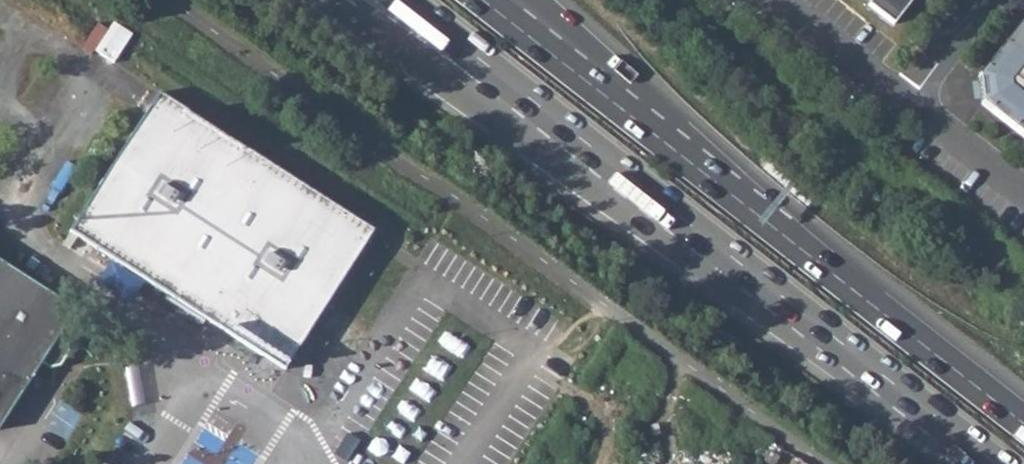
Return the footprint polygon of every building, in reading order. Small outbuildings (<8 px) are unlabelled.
[(891,26),(911,0),(865,0),(869,3),(867,7),(891,26)] [(980,104),(1023,138),(1023,25),(1019,21),(977,76),(980,104)] [(131,34),(113,23),(95,51),(113,63),(131,34)] [(372,229),(156,92),(67,232),(283,370),(372,229)] [(0,261),(0,426),(40,363),(48,368),(59,366),(68,352),(65,342),(58,336),(75,309),(0,261)]
